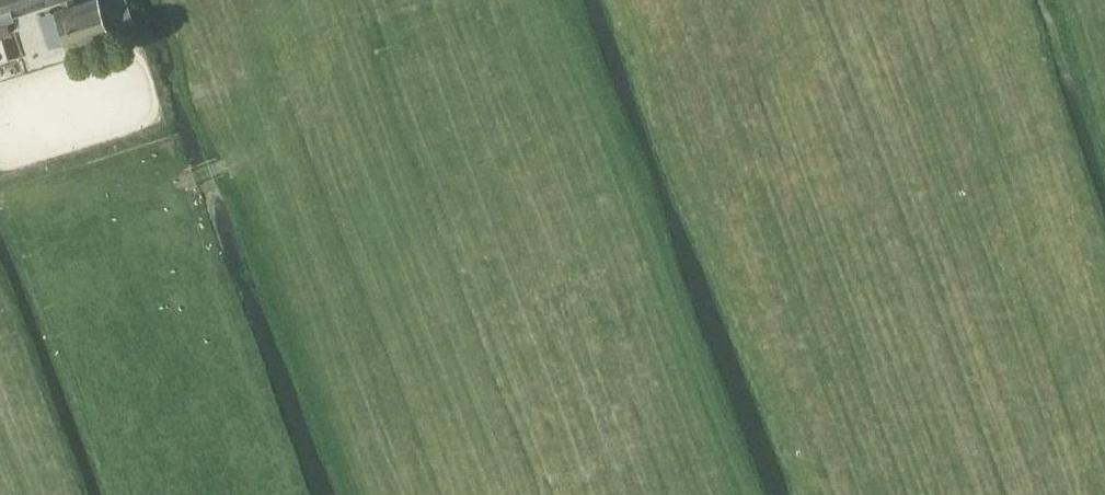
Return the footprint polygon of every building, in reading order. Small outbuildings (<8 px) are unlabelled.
[(55,0),(0,0),(0,18),(55,0)] [(109,27),(100,0),(78,0),(55,8),(64,42),(109,27)] [(0,27),(0,33),(1,36),(11,33),(8,25),(0,27)]
